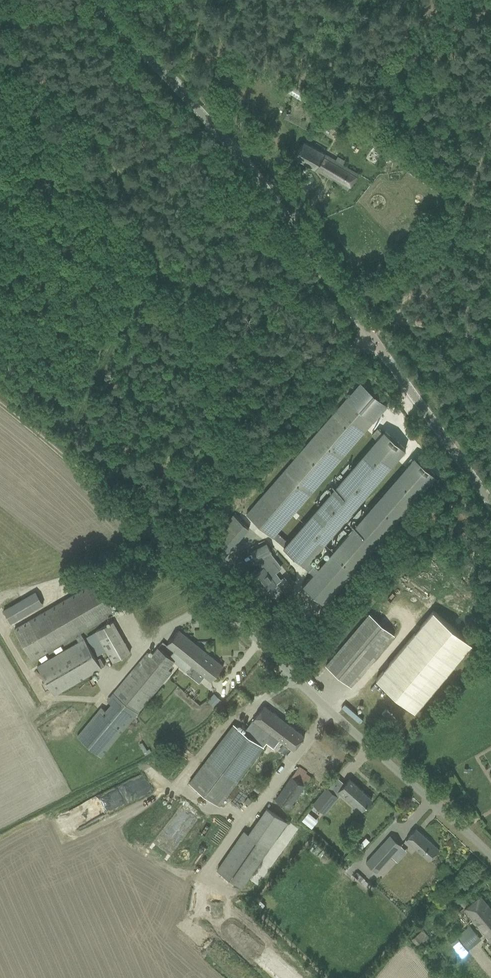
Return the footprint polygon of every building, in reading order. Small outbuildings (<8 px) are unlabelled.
[(285,110),(281,116),(288,119),(291,113),(285,110)] [(372,144),(387,154),(394,144),(378,134),(372,144)] [(336,183),(348,189),(353,180),(357,174),(341,164),(325,155),(325,154),(303,141),(299,148),(294,157),(332,178),(337,180),(336,183)] [(374,420),(347,397),(247,514),(315,572),(304,584),(325,602),(436,474),(415,456),(319,567),(311,559),(407,449),(384,429),(288,541),(278,532),(374,420)] [(208,545),(223,558),(249,528),(233,515),(208,545)] [(267,542),(250,551),(256,560),(272,552),(267,542)] [(268,590),(272,596),(275,597),(283,590),(278,583),(282,580),(276,572),(280,570),(274,561),(264,569),(263,567),(257,572),(255,569),(247,575),(256,587),(258,585),(264,593),(268,590)] [(37,666),(54,695),(105,665),(100,657),(96,659),(80,632),(116,611),(98,580),(14,629),(32,660),(75,635),(79,642),(37,666)] [(4,609),(12,623),(46,604),(38,590),(4,609)] [(472,643),(433,611),(377,678),(416,711),(472,643)] [(326,665),(351,686),(394,634),(370,613),(326,665)] [(107,651),(113,662),(130,652),(112,621),(87,636),(97,656),(107,651)] [(78,736),(101,756),(138,714),(173,672),(169,669),(175,662),(178,664),(179,662),(188,670),(192,665),(211,681),(223,666),(179,629),(166,644),(174,651),(169,657),(158,647),(151,655),(148,652),(107,701),(110,703),(105,710),(102,707),(78,736)] [(189,782),(219,805),(264,747),(261,745),(263,742),(266,744),(269,740),(284,720),(264,705),(244,731),(234,723),(189,782)] [(277,738),(293,750),(305,735),(284,720),(269,740),(273,744),(277,738)] [(275,799),(290,809),(305,785),(311,777),(306,773),(307,772),(300,766),(292,776),(291,776),(275,799)] [(356,803),(362,809),(365,806),(372,799),(350,779),(343,786),(338,791),(353,805),(356,803)] [(313,804),(325,813),(339,796),(327,787),(313,804)] [(197,814),(183,806),(171,827),(176,829),(174,832),(184,837),(197,814)] [(217,869),(243,887),(288,822),(267,807),(249,833),(244,830),(217,869)] [(81,818),(102,818),(102,808),(73,808),(73,813),(81,813),(81,818)] [(302,819),(312,828),(319,819),(309,811),(302,819)] [(271,866),(298,828),(289,822),(283,832),(284,832),(264,861),(271,866)] [(406,839),(429,860),(439,849),(416,828),(406,839)] [(366,862),(377,872),(402,845),(391,835),(366,862)] [(354,876),(367,887),(369,884),(365,880),(366,879),(357,871),(354,876)] [(490,942),(490,908),(480,895),(472,902),(464,909),(490,942)] [(260,899),(253,907),(258,912),(265,904),(260,899)] [(455,901),(451,905),(450,905),(455,911),(456,911),(461,907),(456,900),(455,901)] [(452,944),(462,955),(482,939),(470,925),(457,936),(459,938),(452,944)]
